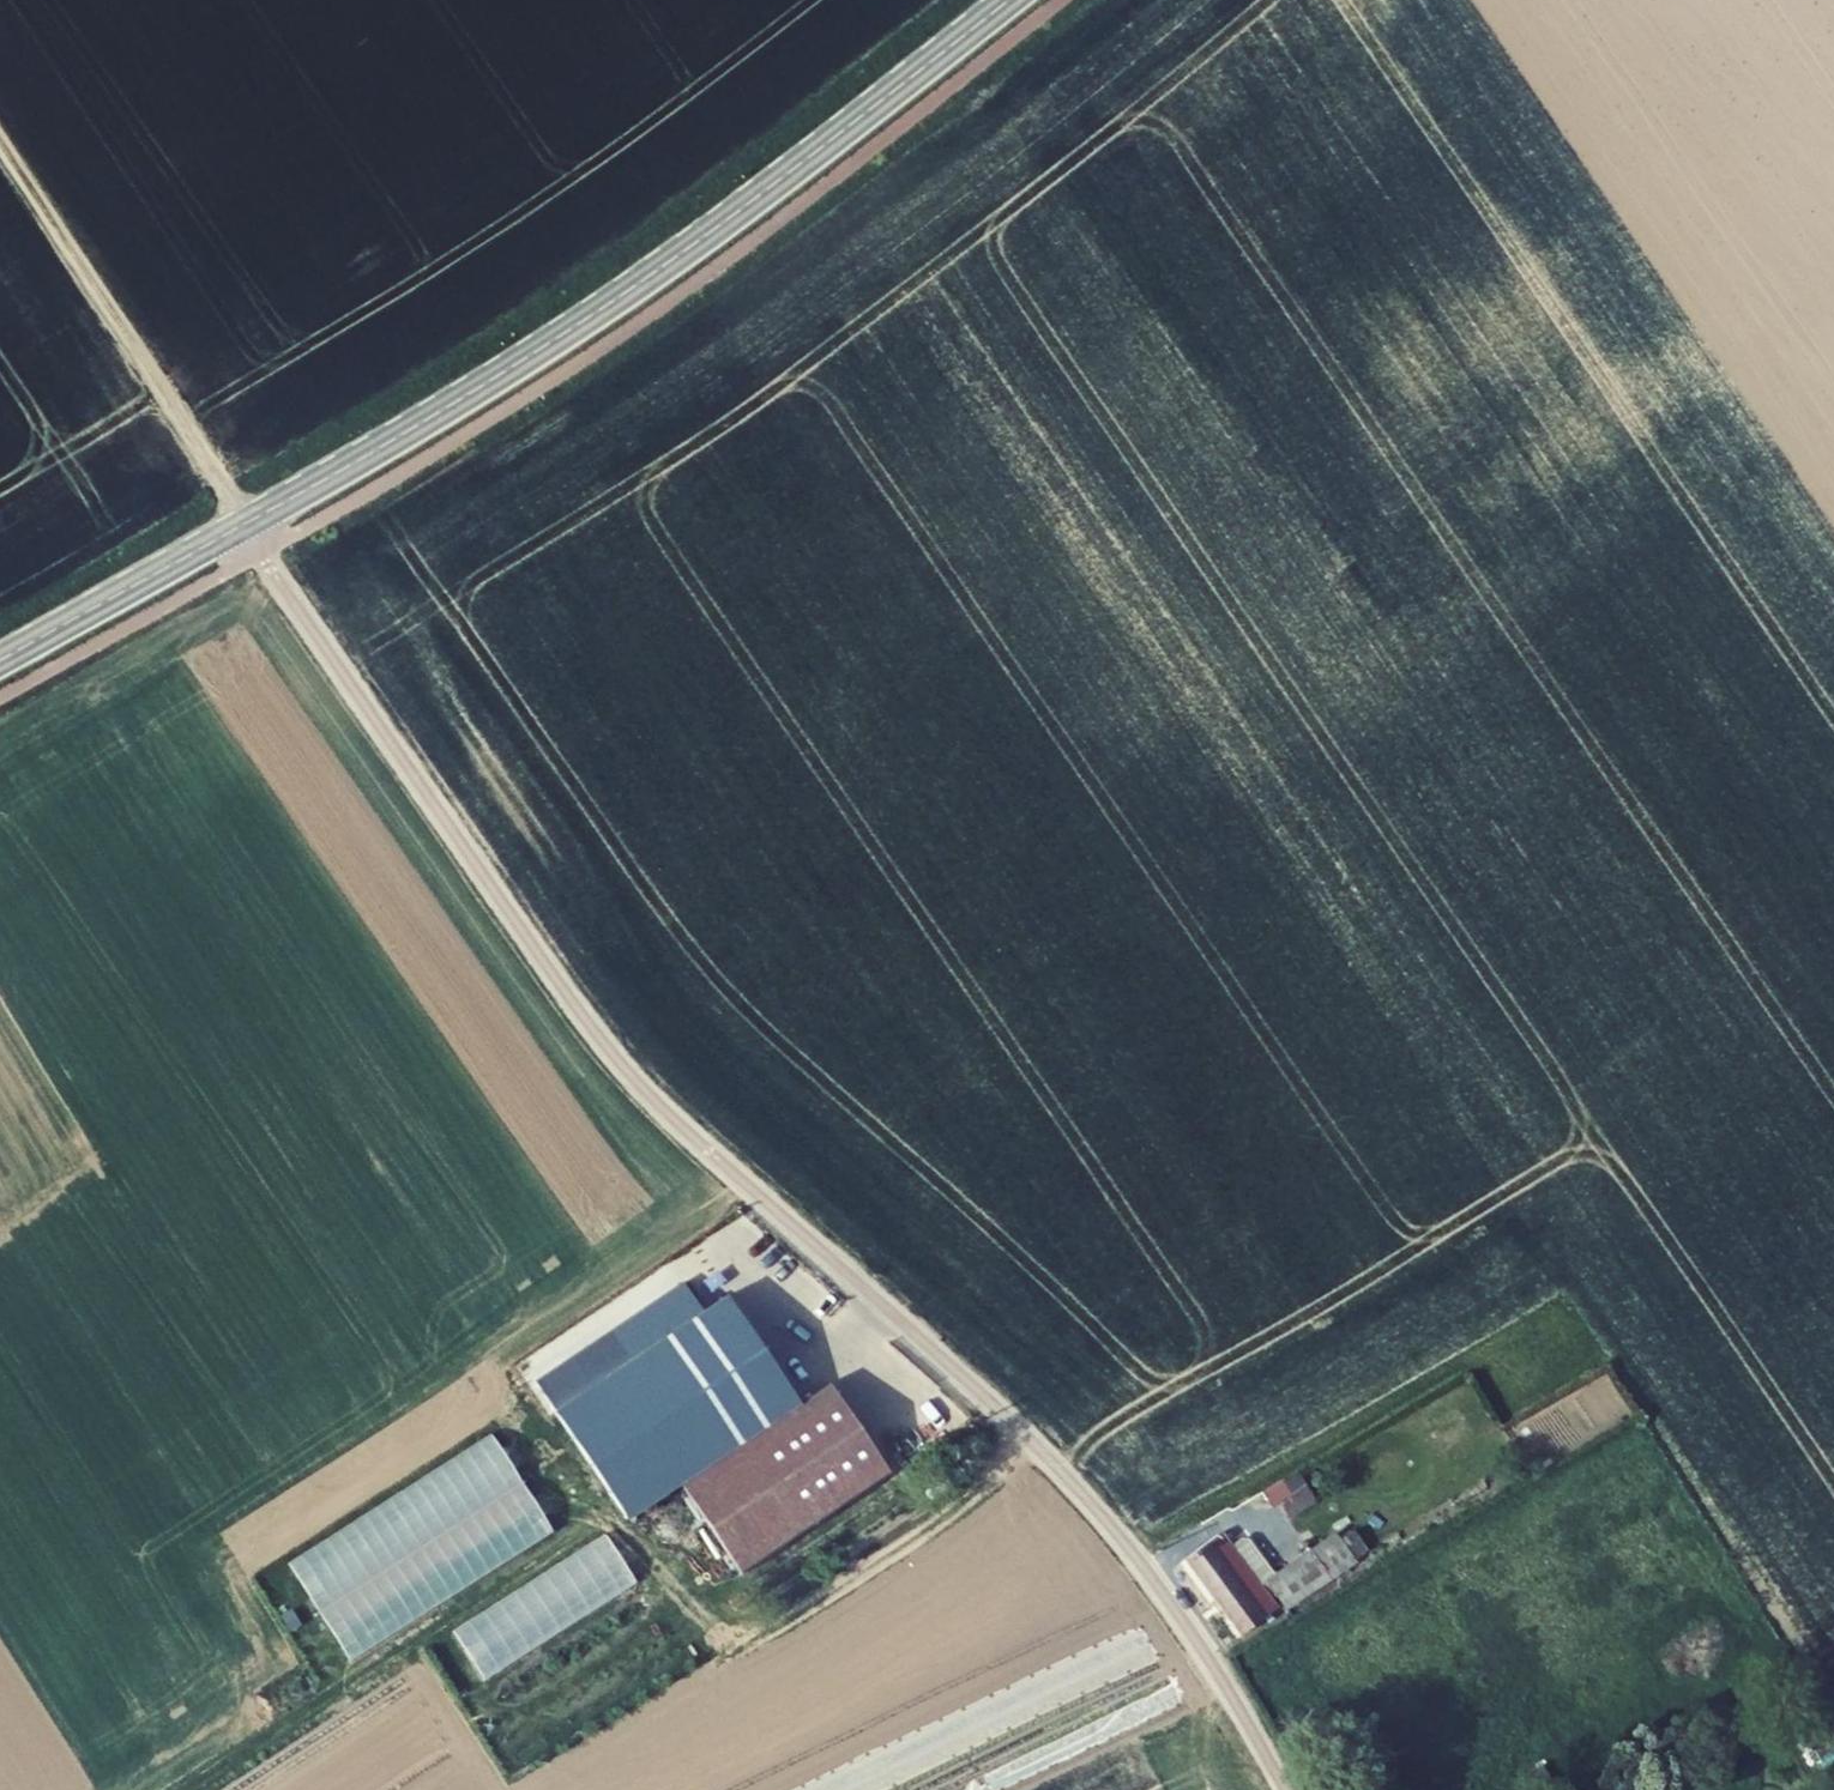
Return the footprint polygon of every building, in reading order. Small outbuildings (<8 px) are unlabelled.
[(625,1523),(681,1486),(801,1406),(730,1300),(706,1316),(686,1286),(609,1338),(628,1367),(553,1417),(625,1523)] [(894,1474),(834,1385),(801,1406),(681,1486),(742,1576),(894,1474)] [(558,1531),(493,1434),(290,1564),(351,1662),(558,1531)] [(1308,1488),(1302,1476),(1289,1483),(1295,1494),(1308,1488)] [(1284,1481),(1263,1492),(1271,1506),(1292,1495),(1284,1481)] [(1330,1579),(1356,1562),(1336,1533),(1311,1550),(1330,1579)] [(1232,1548),(1222,1534),(1186,1560),(1241,1635),(1277,1609),(1270,1598),(1276,1595),(1286,1610),(1331,1580),(1330,1579),(1311,1550),(1275,1574),(1249,1538),(1242,1540),(1232,1548)] [(636,1582),(605,1537),(451,1631),(485,1681),(636,1582)]
